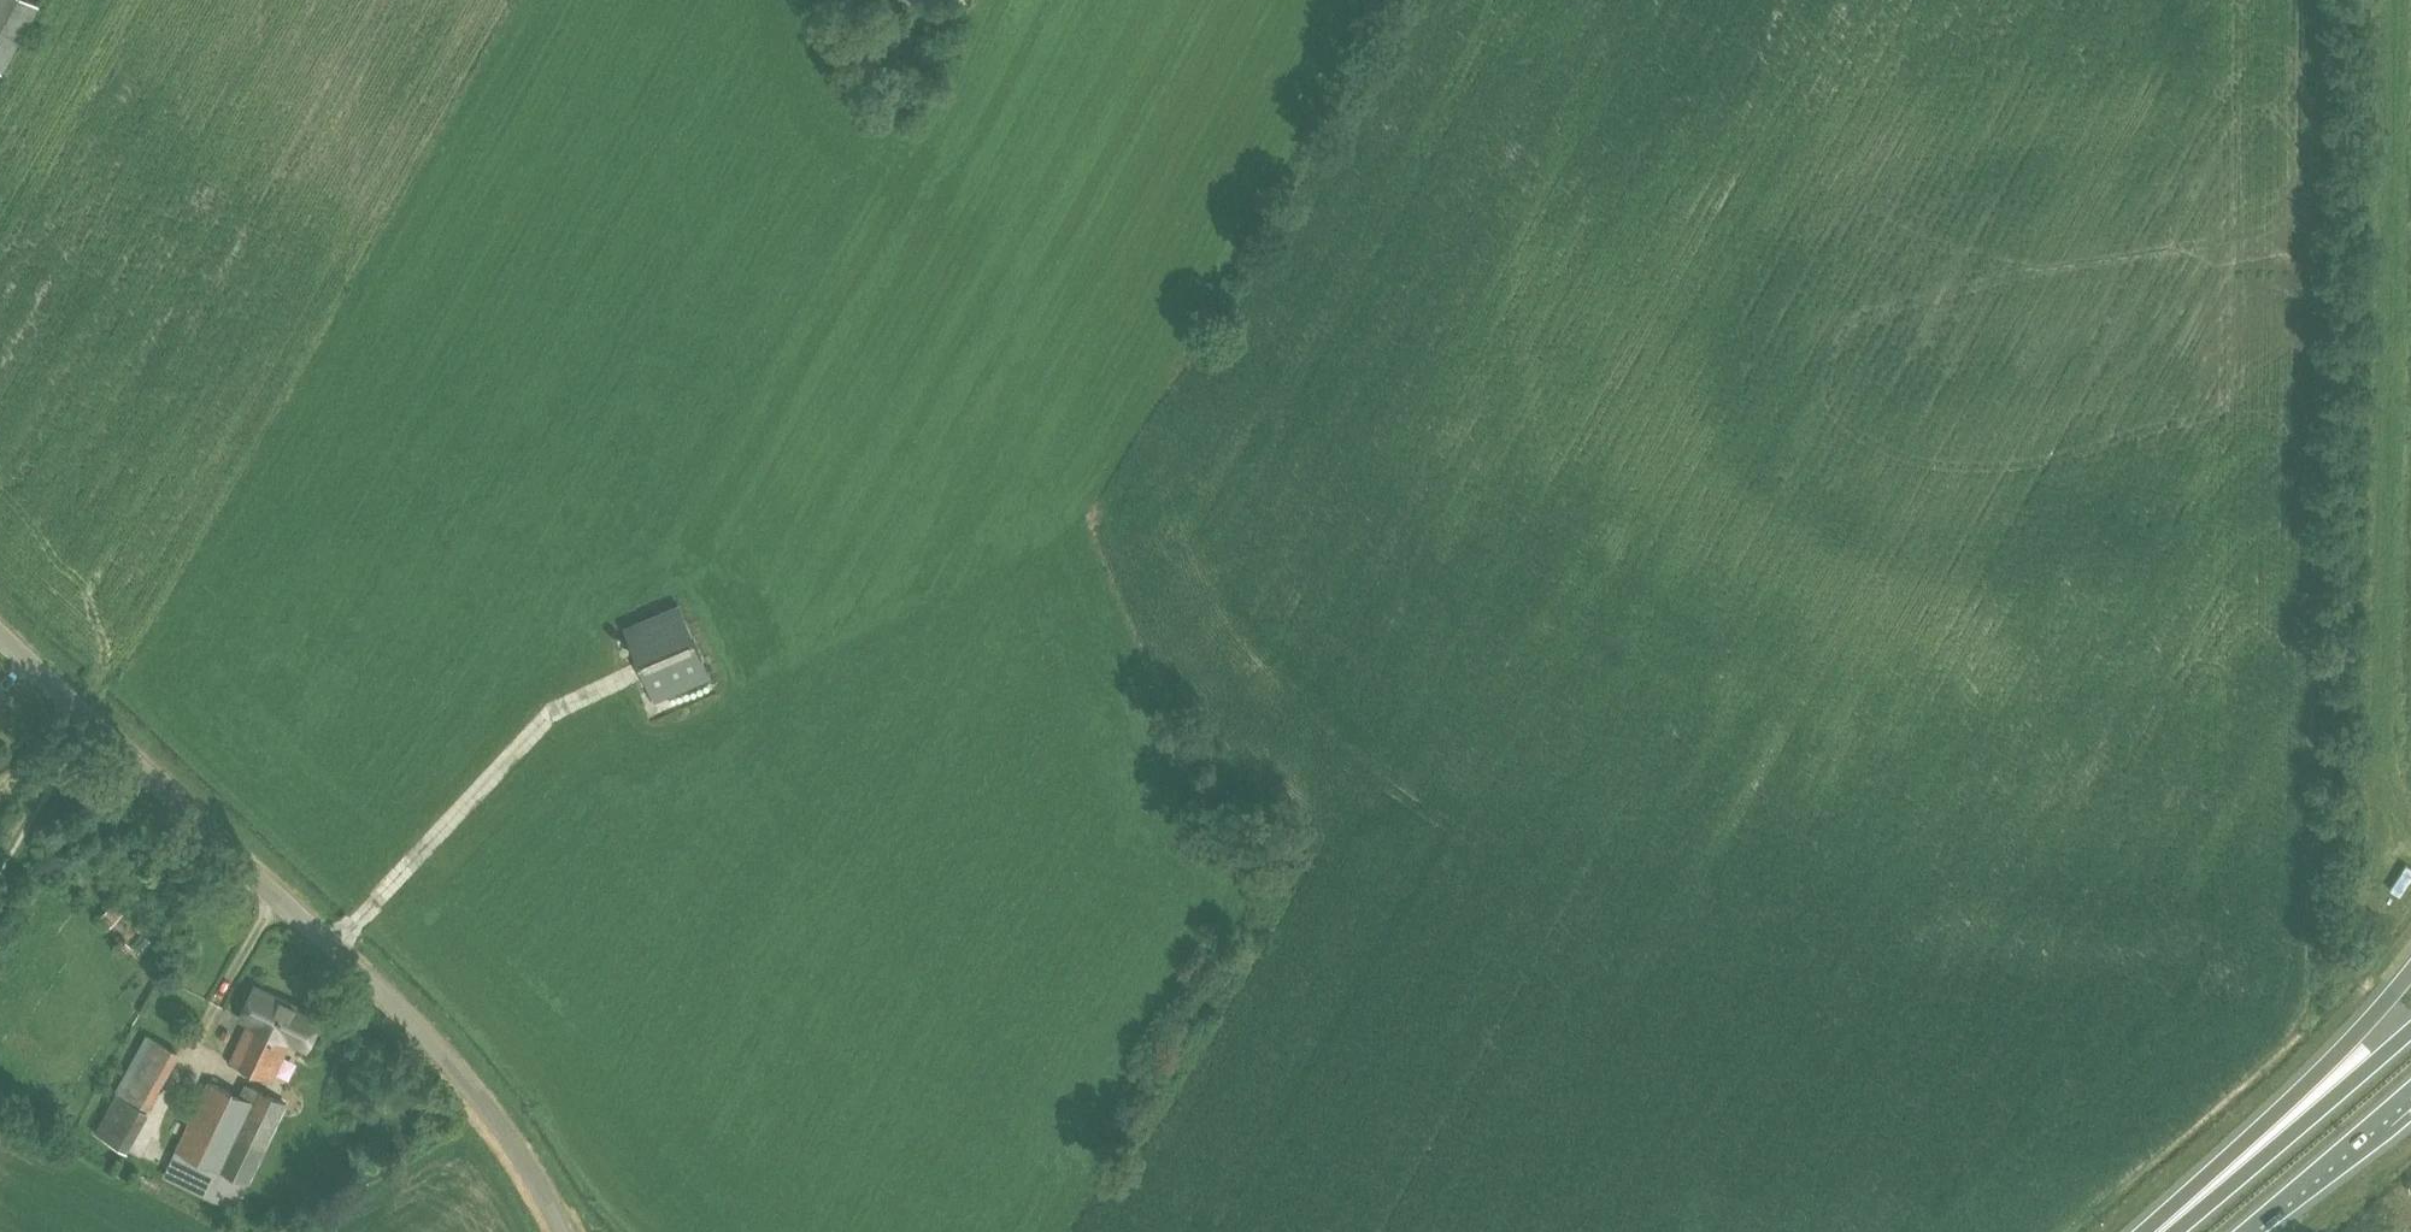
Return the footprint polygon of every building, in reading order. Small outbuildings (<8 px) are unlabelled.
[(41,5),(32,0),(0,0),(0,71),(3,73),(41,5)] [(657,700),(711,677),(697,644),(678,602),(625,625),(643,667),(657,700)] [(111,926),(123,912),(113,903),(100,917),(111,926)] [(306,1047),(320,1018),(255,987),(241,1016),(251,1021),(232,1060),(271,1078),(289,1039),(306,1047)] [(129,1149),(151,1110),(182,1052),(152,1035),(122,1092),(98,1132),(129,1149)] [(240,1095),(210,1081),(178,1148),(163,1175),(237,1209),(249,1181),(251,1182),(289,1103),(246,1083),(240,1095)]
